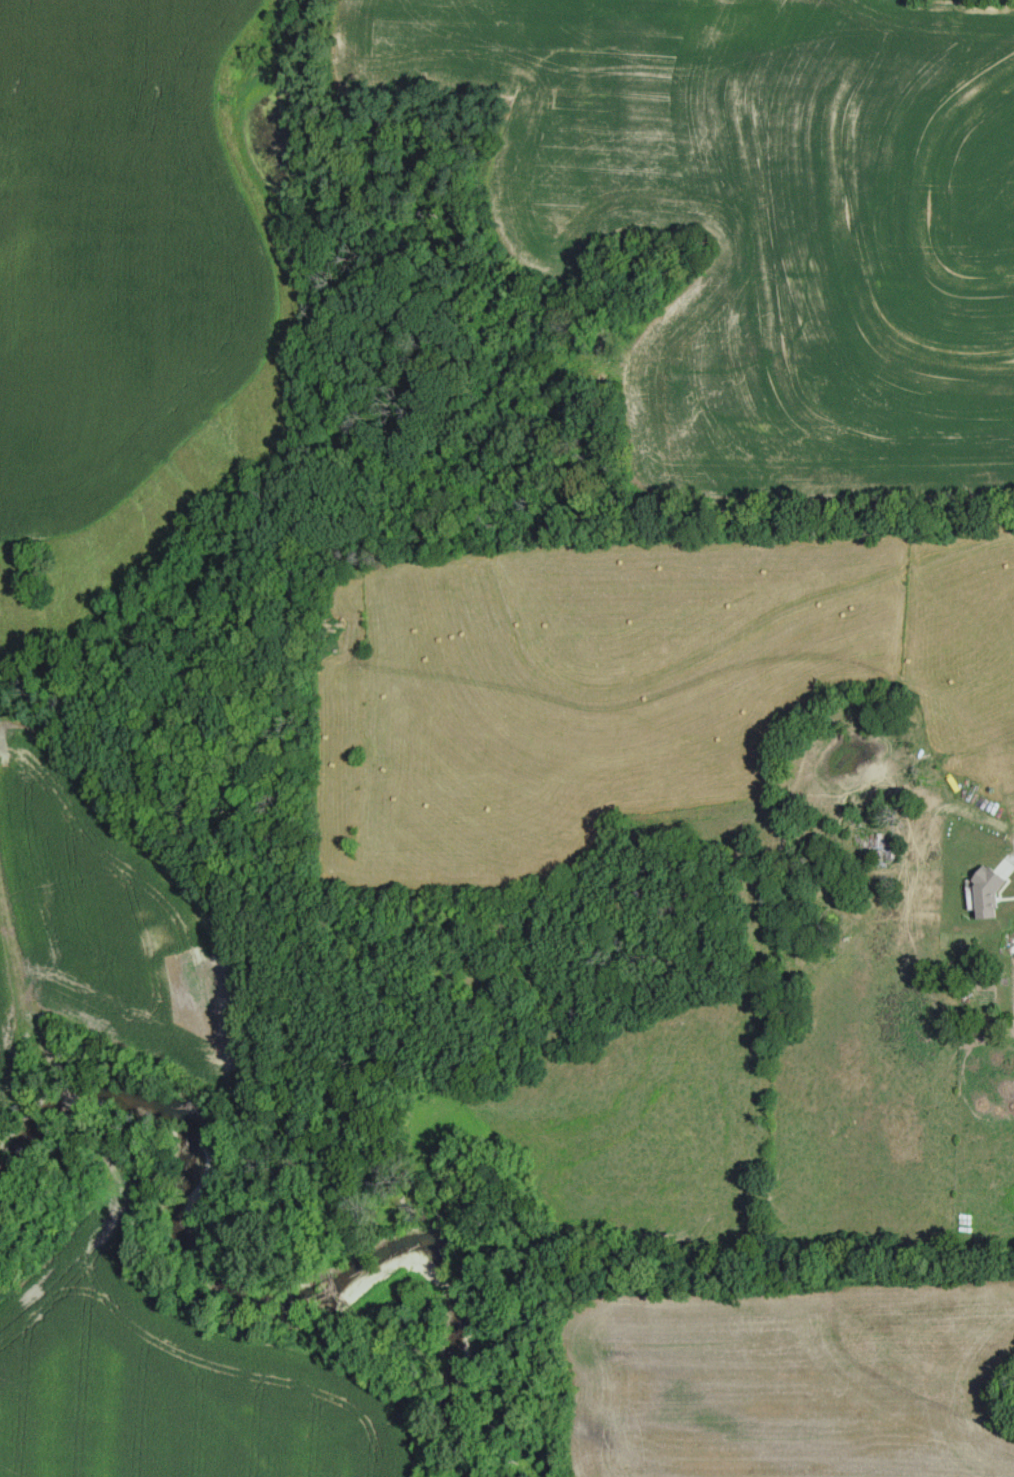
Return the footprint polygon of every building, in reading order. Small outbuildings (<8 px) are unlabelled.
[(869,844),(869,861),(898,861),(898,835),(873,835),(873,844),(869,844)] [(998,890),(967,890),(967,924),(998,924),(998,890)]
